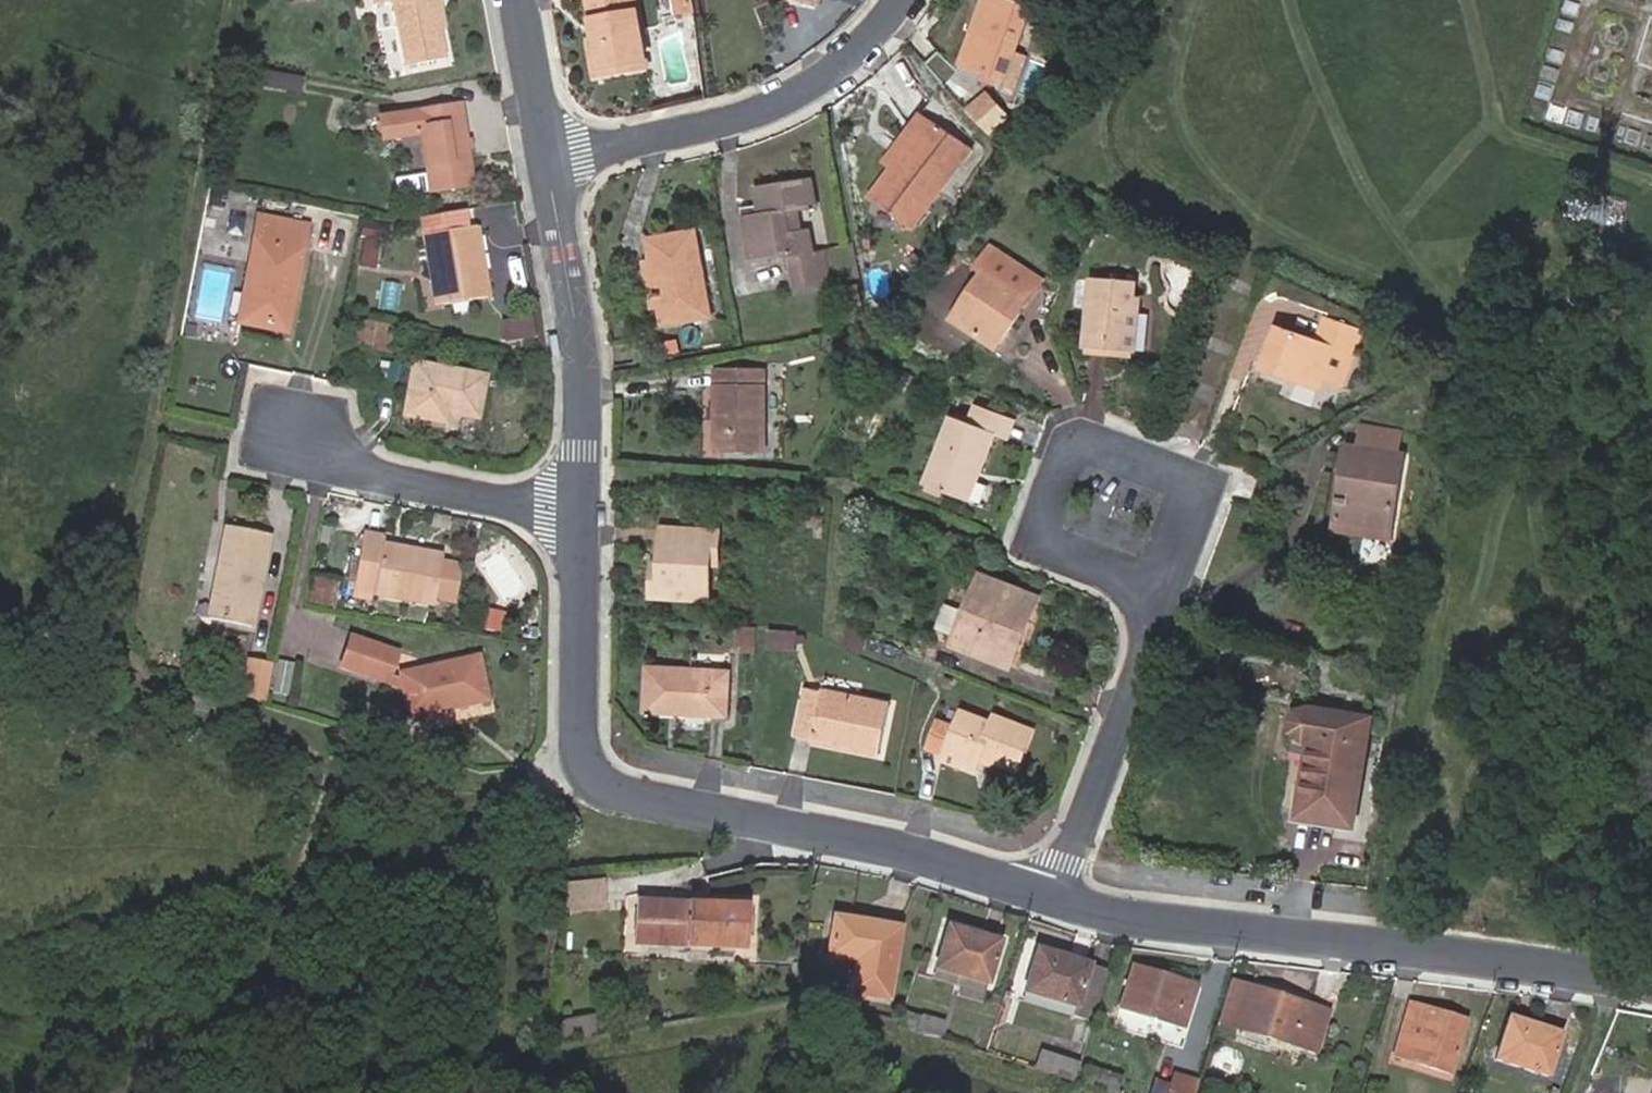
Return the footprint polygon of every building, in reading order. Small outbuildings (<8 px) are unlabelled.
[(379,1),(384,19),(403,15),(416,80),(457,72),(441,0),(385,0),(379,1)] [(623,88),(656,83),(643,0),(588,0),(590,11),(597,10),(601,39),(609,38),(611,55),(603,56),(597,57),(601,84),(622,80),(623,88)] [(823,18),(830,0),(775,0),(823,18)] [(1015,91),(1040,22),(998,8),(986,41),(993,43),(980,79),(998,86),(1015,91)] [(609,38),(601,39),(603,56),(611,55),(609,38)] [(993,43),(986,41),(973,77),(980,79),(993,43)] [(285,83),(272,80),(269,96),(282,98),(285,83)] [(602,91),(623,88),(622,80),(601,84),(602,91)] [(304,102),(307,87),(285,83),(282,98),(304,102)] [(1013,99),(1015,91),(998,86),(996,93),(1013,99)] [(970,106),(977,118),(998,105),(990,93),(970,106)] [(1024,132),(1001,108),(982,127),(1005,150),(1024,132)] [(485,199),(479,167),(478,157),(472,121),(394,134),(397,154),(434,149),(444,205),(485,199)] [(984,159),(947,129),(888,209),(925,238),(984,159)] [(831,218),(826,192),(771,202),(776,228),(760,231),(768,275),(806,268),(812,298),(845,292),(839,261),(829,263),(825,242),(815,244),(805,246),(800,224),(811,222),(831,218)] [(298,301),(306,303),(319,231),(271,221),(251,329),(292,337),(296,313),(298,301)] [(815,244),(811,222),(800,224),(805,246),(815,244)] [(495,283),(492,265),(497,265),(493,237),(440,245),(448,295),(456,294),(459,315),(504,307),(500,282),(495,283)] [(678,306),(681,317),(684,335),(731,326),(712,247),(663,256),(667,272),(675,306),(678,306)] [(1193,263),(1174,252),(1171,258),(1190,268),(1193,263)] [(1019,272),(990,258),(981,275),(990,279),(966,328),(1001,346),(1011,326),(1022,331),(1044,284),(1019,272)] [(1062,277),(1026,259),(1019,272),(1044,284),(1055,290),(1062,277)] [(674,318),(681,317),(678,306),(675,306),(667,272),(664,273),(674,318)] [(1149,320),(1149,309),(1151,291),(1108,288),(1105,358),(1153,361),(1155,320),(1149,320)] [(459,315),(456,294),(448,295),(452,316),(459,315)] [(304,314),(306,303),(298,301),(296,313),(304,314)] [(1365,393),(1386,336),(1344,321),(1335,348),(1298,334),(1284,374),(1307,383),(1311,373),(1344,385),(1365,393)] [(369,352),(373,328),(368,327),(364,350),(369,352)] [(401,332),(373,328),(369,352),(396,356),(401,332)] [(406,333),(401,332),(396,356),(402,357),(406,333)] [(499,384),(425,370),(417,423),(459,431),(461,420),(491,426),(499,384)] [(1341,395),(1344,385),(1311,373),(1307,383),(1341,395)] [(779,381),(733,382),(736,461),(782,459),(779,381)] [(1413,528),(1422,458),(1430,459),(1434,429),(1396,425),(1392,454),(1364,450),(1361,473),(1369,474),(1365,501),(1357,500),(1355,520),(1413,528)] [(1012,444),(969,429),(944,496),(987,511),(1012,444)] [(723,551),(730,551),(731,532),(675,529),(673,578),(672,590),(665,589),(664,611),(719,614),(722,565),(723,551)] [(836,529),(821,529),(820,544),(836,544),(836,529)] [(237,532),(219,623),(268,633),(285,541),(237,532)] [(395,544),(378,541),(367,598),(386,601),(447,613),(456,564),(393,552),(395,544)] [(730,566),(730,551),(723,551),(722,565),(730,566)] [(672,590),(673,578),(665,577),(665,589),(672,590)] [(1058,610),(1004,588),(981,643),(978,649),(976,653),(1030,676),(1040,653),(1033,650),(1041,630),(1048,633),(1058,610)] [(386,601),(367,598),(365,607),(384,611),(386,601)] [(981,643),(988,623),(965,614),(955,640),(978,649),(981,643)] [(768,641),(753,640),(752,656),(767,656),(768,641)] [(414,660),(364,643),(353,677),(417,698),(423,727),(504,708),(493,665),(414,683),(415,687),(406,684),(414,660)] [(809,665),(811,649),(784,644),(781,661),(809,665)] [(277,705),(283,673),(261,668),(255,701),(277,705)] [(663,680),(661,725),(742,729),(743,684),(663,680)] [(810,748),(825,751),(833,708),(818,705),(810,748)] [(833,708),(825,751),(893,765),(900,721),(833,708)] [(1334,739),(1327,784),(1321,818),(1375,826),(1391,718),(1327,708),(1326,708),(1320,709),(1313,713),(1312,715),(1310,720),(1310,723),(1310,727),(1313,731),(1316,735),(1319,737),(1334,739)] [(944,748),(960,756),(962,753),(992,767),(994,764),(998,755),(1008,760),(1006,766),(1032,776),(1048,740),(1012,722),(1009,730),(979,716),(974,730),(957,722),(944,748)] [(1312,782),(1327,784),(1334,739),(1319,737),(1312,782)] [(962,753),(960,756),(958,761),(988,776),(992,767),(962,753)] [(1004,770),(1006,766),(1008,760),(998,755),(994,764),(1004,770)] [(630,919),(626,887),(583,892),(587,925),(630,919)] [(742,910),(642,896),(637,934),(736,949),(742,910)] [(921,935),(852,928),(846,969),(878,973),(875,1001),(913,1006),(921,935)] [(1022,947),(967,931),(957,968),(1006,983),(1012,984),(1022,947)] [(1117,1021),(1129,975),(1057,954),(1046,993),(1099,1006),(1096,1016),(1117,1021)] [(1006,983),(957,968),(954,978),(984,987),(982,996),(1001,1001),(1006,983)] [(1211,990),(1152,972),(1141,1010),(1201,1024),(1211,990)] [(1301,1044),(1313,1003),(1268,988),(1255,1030),(1301,1044)] [(612,1028),(606,1003),(564,1014),(570,1039),(612,1028)] [(1352,1015),(1313,1003),(1301,1044),(1339,1055),(1352,1015)] [(1488,1025),(1428,1006),(1422,1026),(1444,1033),(1432,1070),(1469,1082),(1488,1025)] [(1583,1036),(1533,1019),(1517,1066),(1567,1083),(1583,1036)] [(924,1024),(920,1039),(960,1050),(964,1035),(924,1024)] [(1248,1050),(1295,1064),(1301,1044),(1255,1030),(1248,1050)] [(1301,1044),(1295,1064),(1333,1075),(1339,1055),(1301,1044)] [(1064,1079),(1099,1088),(1103,1075),(1067,1067),(1064,1079)]
